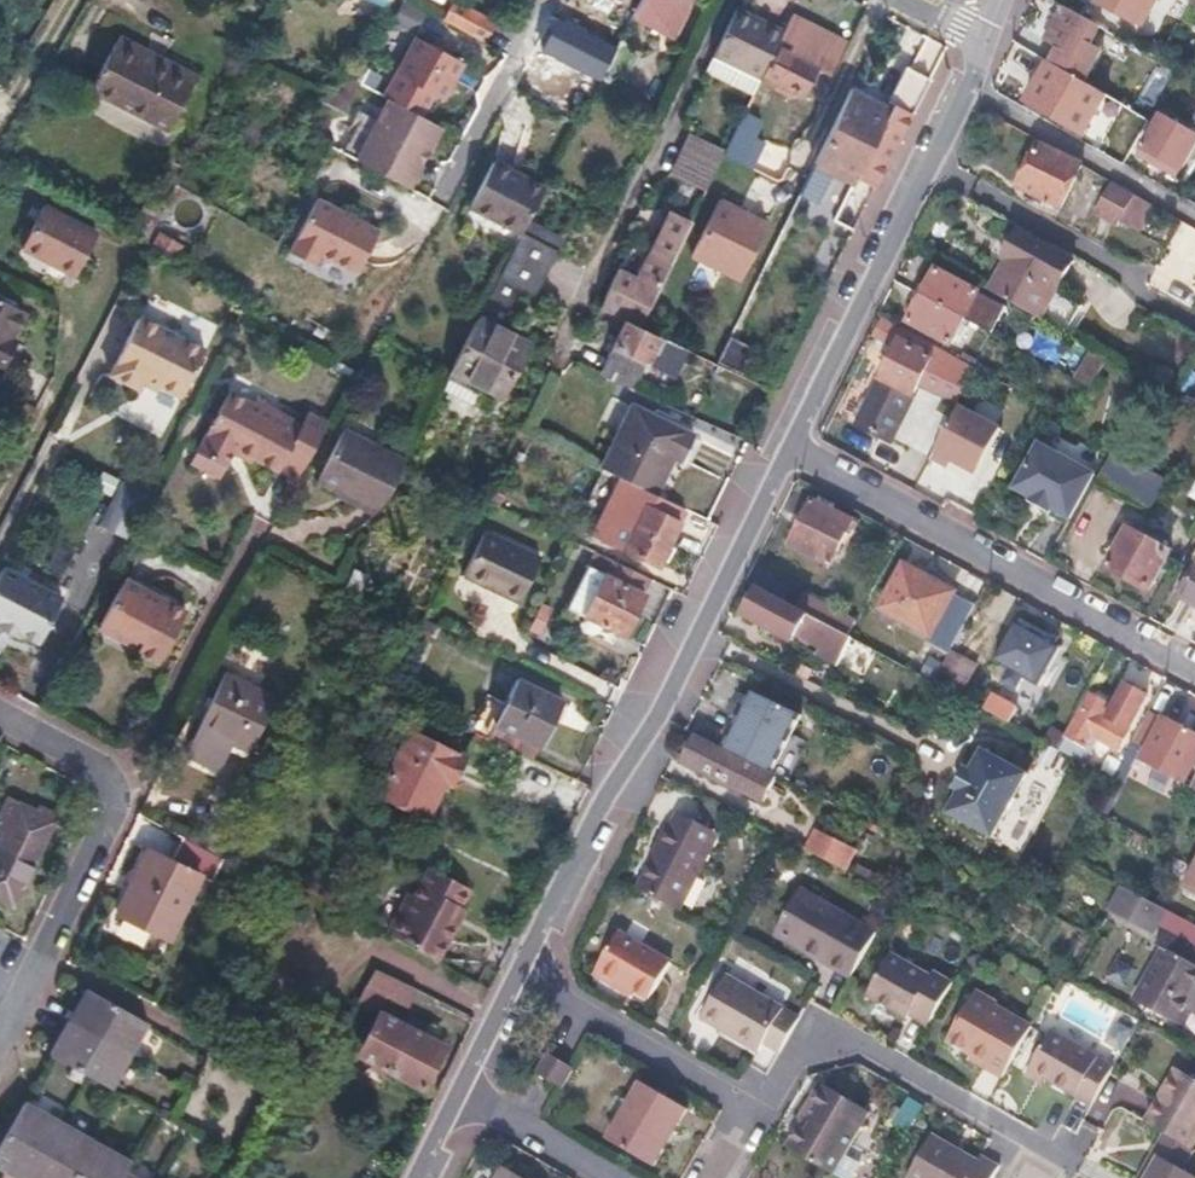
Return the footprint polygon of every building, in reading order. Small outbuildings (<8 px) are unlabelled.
[(632,11),(670,30),(685,0),(638,0),(632,11)] [(1136,23),(1148,0),(1093,0),(1136,23)] [(491,27),(449,3),(440,20),(482,43),(491,27)] [(783,31),(736,6),(712,55),(759,79),(762,73),(783,31)] [(1100,26),(1066,7),(1046,41),(1080,61),(1100,26)] [(791,14),(783,31),(762,73),(798,92),(812,65),(838,78),(854,47),(791,14)] [(599,39),(556,17),(542,45),(586,67),(599,39)] [(119,33),(115,40),(156,61),(160,54),(119,33)] [(460,61),(415,36),(395,73),(440,97),(460,61)] [(156,61),(115,40),(89,89),(167,128),(196,72),(160,54),(156,61)] [(751,95),(759,79),(712,55),(704,71),(751,95)] [(886,104),(891,106),(909,71),(903,68),(886,104)] [(1090,68),(1082,82),(1127,107),(1135,94),(1090,68)] [(372,75),(363,70),(356,84),(365,89),(372,75)] [(927,80),(909,71),(891,106),(890,108),(890,110),(886,117),(858,172),(854,180),(873,190),(877,181),(927,80)] [(1082,82),(1067,73),(1045,111),(1083,133),(1100,103),(1117,113),(1111,123),(1113,125),(1112,127),(1122,132),(1134,111),(1127,107),(1082,82)] [(849,89),(845,96),(886,117),(890,110),(849,89)] [(809,169),(850,189),(854,181),(854,180),(858,172),(886,117),(845,96),(814,160),(809,169)] [(384,98),(353,157),(408,187),(438,128),(384,98)] [(764,113),(747,105),(724,152),(746,164),(759,137),(753,135),(764,113)] [(1158,114),(1140,145),(1180,168),(1194,141),(1194,135),(1158,114)] [(1121,134),(1111,128),(1102,145),(1112,151),(1121,134)] [(724,152),(689,134),(679,154),(714,171),(724,152)] [(1081,163),(1039,143),(1017,186),(1060,207),(1081,163)] [(1140,145),(1135,155),(1175,177),(1180,168),(1140,145)] [(714,171),(679,154),(670,174),(705,190),(714,171)] [(543,187),(490,160),(467,208),(520,234),(526,222),(543,187)] [(1152,203),(1110,180),(1093,210),(1114,223),(1118,217),(1138,228),(1152,203)] [(768,221),(718,195),(688,255),(738,280),(768,221)] [(379,227),(319,197),(290,252),(314,264),(320,254),(356,272),(379,227)] [(45,201),(42,206),(96,235),(98,230),(45,201)] [(42,206),(26,238),(47,250),(44,254),(77,273),(96,235),(42,206)] [(649,249),(652,251),(638,280),(618,270),(608,288),(602,285),(594,302),(619,315),(627,298),(636,302),(626,322),(637,327),(688,223),(671,215),(660,239),(655,237),(649,249)] [(512,248),(477,319),(453,365),(450,372),(502,399),(529,345),(500,330),(512,307),(510,306),(519,287),(534,295),(555,254),(542,247),(549,233),(526,222),(520,234),(512,248)] [(1004,255),(1008,257),(989,293),(1042,322),(1075,262),(1018,230),(1004,255)] [(555,254),(562,240),(549,233),(542,247),(555,254)] [(26,238),(23,242),(44,254),(47,250),(26,238)] [(975,295),(933,273),(920,299),(962,321),(975,295)] [(989,303),(975,295),(962,321),(976,328),(989,303)] [(0,296),(0,369),(1,370),(14,347),(9,344),(27,311),(0,296)] [(962,321),(920,299),(907,324),(948,346),(962,321)] [(592,316),(618,329),(597,372),(629,388),(642,362),(655,335),(637,327),(626,322),(597,307),(592,316)] [(204,350),(138,317),(108,376),(137,391),(139,386),(142,381),(157,388),(179,399),(204,350)] [(897,341),(930,358),(926,366),(942,374),(951,357),(902,331),(897,341)] [(678,347),(655,335),(642,362),(665,373),(678,347)] [(930,358),(897,341),(878,378),(911,395),(926,366),(930,358)] [(1108,359),(1081,344),(1064,375),(1091,389),(1108,359)] [(968,366),(951,357),(942,374),(954,380),(955,377),(960,380),(968,366)] [(1064,375),(1062,379),(1089,393),(1091,389),(1064,375)] [(911,395),(878,378),(855,425),(887,442),(911,395)] [(142,381),(139,386),(154,394),(157,388),(142,381)] [(296,429),(225,394),(192,456),(222,472),(231,454),(273,475),(277,467),(298,478),(327,424),(305,413),(296,429)] [(707,443),(643,411),(612,474),(665,500),(684,461),(696,466),(707,443)] [(954,412),(931,455),(947,464),(951,455),(994,478),(1012,443),(954,412)] [(405,461),(343,431),(317,484),(378,515),(405,461)] [(1094,473),(1036,443),(1012,488),(1032,499),(1029,504),(1049,515),(1052,510),(1069,519),(1094,473)] [(1164,481),(1111,453),(1095,483),(1147,511),(1164,481)] [(192,456),(185,468),(216,484),(222,472),(192,456)] [(147,497),(120,483),(98,527),(125,541),(129,532),(147,497)] [(856,523),(811,499),(789,543),(829,564),(847,529),(852,531),(856,523)] [(677,523),(643,506),(620,550),(655,567),(677,523)] [(543,554),(486,526),(465,571),(520,599),(543,554)] [(1168,551),(1127,529),(1106,567),(1147,589),(1168,551)] [(592,553),(586,566),(643,595),(649,581),(592,553)] [(1194,559),(1175,594),(1194,605),(1194,559)] [(972,602),(901,563),(877,607),(928,634),(923,644),(943,655),(952,637),(972,602)] [(643,595),(586,566),(564,608),(581,616),(577,623),(579,631),(588,636),(595,633),(599,626),(621,637),(643,595)] [(0,572),(0,636),(14,643),(16,640),(34,649),(59,603),(0,572)] [(185,615),(121,583),(99,627),(138,647),(134,656),(158,668),(185,615)] [(757,588),(743,614),(791,640),(794,634),(817,647),(814,652),(834,663),(848,637),(844,635),(793,607),(757,588)] [(801,592),(793,607),(844,635),(853,620),(801,592)] [(537,605),(524,633),(532,637),(546,609),(537,605)] [(1057,645),(1014,622),(993,659),(1009,668),(1003,680),(1016,687),(1022,676),(1036,683),(1057,645)] [(99,627),(94,636),(134,656),(138,647),(99,627)] [(952,637),(943,655),(929,681),(949,692),(953,694),(977,651),(952,637)] [(279,698),(225,674),(186,761),(219,778),(232,751),(251,760),(279,698)] [(561,703),(515,680),(494,722),(540,745),(561,703)] [(1105,703),(1087,693),(1057,751),(1082,764),(1095,739),(1116,749),(1145,694),(1123,683),(1106,716),(1100,713),(1105,703)] [(798,716),(750,692),(722,747),(770,771),(798,716)] [(988,693),(980,709),(1005,722),(1013,707),(988,693)] [(404,696),(396,712),(477,753),(476,756),(507,772),(516,755),(485,740),(486,737),(404,696)] [(1144,711),(1130,739),(1144,747),(1138,758),(1181,783),(1194,755),(1194,735),(1160,716),(1158,719),(1144,711)] [(461,760),(408,734),(377,797),(425,821),(443,782),(449,785),(461,760)] [(695,735),(682,760),(765,803),(778,778),(695,735)] [(1059,743),(1050,738),(1047,745),(1055,750),(1059,743)] [(1029,771),(982,746),(945,814),(991,838),(1029,771)] [(4,801),(2,804),(48,829),(49,826),(4,801)] [(4,832),(0,840),(0,901),(12,907),(15,903),(14,900),(39,849),(41,849),(44,843),(41,841),(48,829),(2,804),(0,808),(0,829),(4,832)] [(652,852),(657,854),(638,890),(680,912),(719,836),(677,815),(669,830),(665,828),(652,852)] [(857,852),(818,832),(807,853),(846,873),(857,852)] [(183,840),(174,859),(200,871),(209,854),(183,840)] [(174,859),(148,845),(116,910),(168,936),(200,871),(174,859)] [(1181,890),(1194,898),(1194,863),(1181,890)] [(432,868),(416,898),(394,938),(439,963),(460,926),(455,923),(463,909),(473,891),(432,868)] [(1155,936),(1159,927),(1194,946),(1194,928),(1118,888),(1106,910),(1155,936)] [(416,898),(411,895),(389,933),(388,935),(394,938),(416,898)] [(871,934),(807,895),(785,934),(832,962),(829,966),(846,977),(871,934)] [(467,912),(463,909),(455,923),(460,926),(467,912)] [(1157,949),(1129,1002),(1175,1026),(1183,1011),(1194,988),(1194,969),(1194,968),(1194,946),(1159,927),(1155,936),(1150,945),(1157,949)] [(671,961),(618,931),(596,970),(648,1000),(671,961)] [(926,976),(887,954),(863,995),(903,1018),(905,1013),(924,1023),(948,981),(929,971),(926,976)] [(373,971),(365,986),(406,1007),(414,991),(373,971)] [(797,1015),(743,984),(718,1026),(757,1049),(761,1042),(777,1051),(797,1015)] [(87,988),(67,1021),(50,1052),(86,1073),(108,1086),(126,1055),(145,1021),(87,988)] [(1183,1011),(1194,1017),(1194,988),(1183,1011)] [(995,1005),(973,992),(944,1042),(972,1058),(974,1055),(987,1063),(983,1070),(998,1078),(1027,1026),(1013,1018),(1012,1021),(993,1009),(995,1005)] [(441,1048),(377,1015),(356,1057),(421,1091),(441,1048)] [(1046,1028),(1024,1066),(1085,1101),(1107,1064),(1046,1028)] [(232,1042),(223,1038),(220,1045),(228,1049),(232,1042)] [(570,1069),(547,1056),(535,1077),(558,1090),(570,1069)] [(1169,1068),(1137,1122),(1158,1135),(1183,1149),(1194,1130),(1194,1083),(1169,1068)] [(794,1126),(798,1128),(787,1148),(833,1175),(870,1111),(819,1082),(794,1126)] [(685,1110),(637,1084),(605,1140),(652,1167),(661,1151),(656,1149),(670,1124),(675,1127),(685,1110)] [(0,1140),(0,1166),(20,1177),(136,1177),(123,1171),(129,1162),(94,1141),(59,1121),(23,1101),(0,1140)] [(675,1127),(670,1124),(656,1149),(661,1151),(675,1127)] [(927,1131),(903,1173),(911,1177),(988,1177),(997,1162),(978,1151),(974,1157),(927,1131)] [(1142,1175),(1140,1177),(1192,1177),(1194,1173),(1194,1156),(1183,1149),(1158,1135),(1137,1172),(1142,1175)] [(500,1167),(493,1177),(519,1177),(500,1167)]
